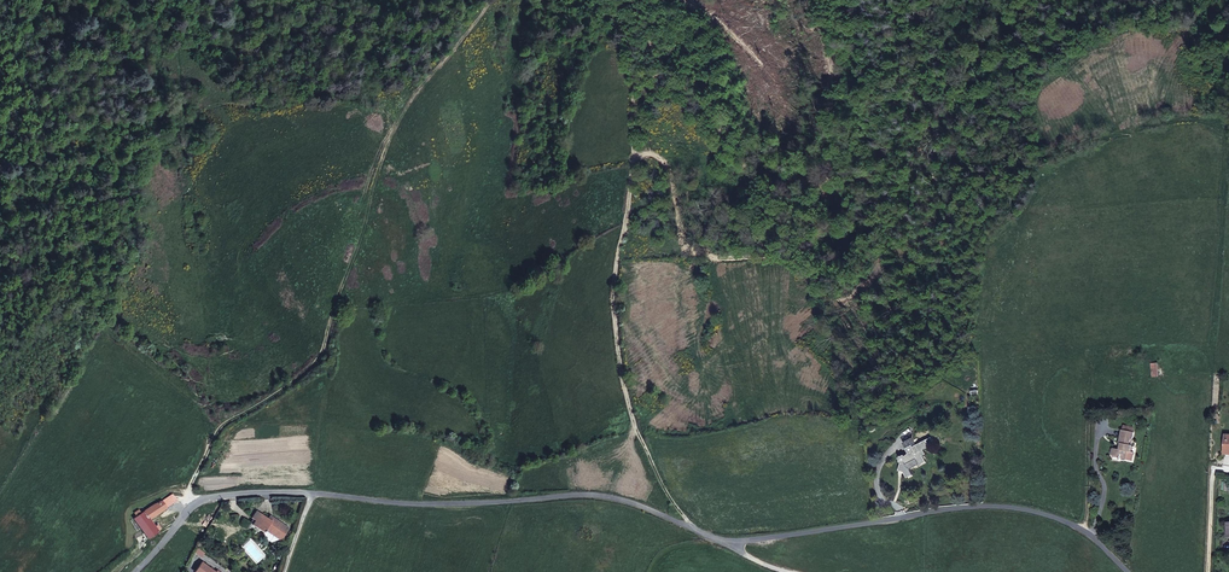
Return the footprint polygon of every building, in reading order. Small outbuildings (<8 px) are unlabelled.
[(1131,440),(1133,440),(1134,433),(1123,430),(1121,438),(1120,443),(1122,443),(1120,450),(1119,450),(1114,449),(1112,456),(1120,457),(1120,459),(1126,460),(1128,452),(1131,453),(1131,452),(1133,446),(1132,446),(1130,445),(1131,440)] [(910,446),(904,449),(908,456),(905,455),(900,455),(899,456),(898,456),(896,458),(897,461),(898,463),(900,464),(898,472),(902,473),(906,479),(911,476),(908,469),(907,469),(905,466),(915,461),(918,467),(925,463),(922,458),(926,456),(924,453),(930,449),(926,441),(915,446),(911,449),(910,446)] [(134,519),(147,538),(161,529),(157,524),(154,527),(149,520),(176,500),(172,494),(163,500),(154,504),(134,519)] [(265,530),(280,540),(288,529),(269,516),(267,518),(256,511),(251,518),(254,520),(251,524),(264,532),(265,530)] [(202,562),(194,571),(215,571),(202,562)]
